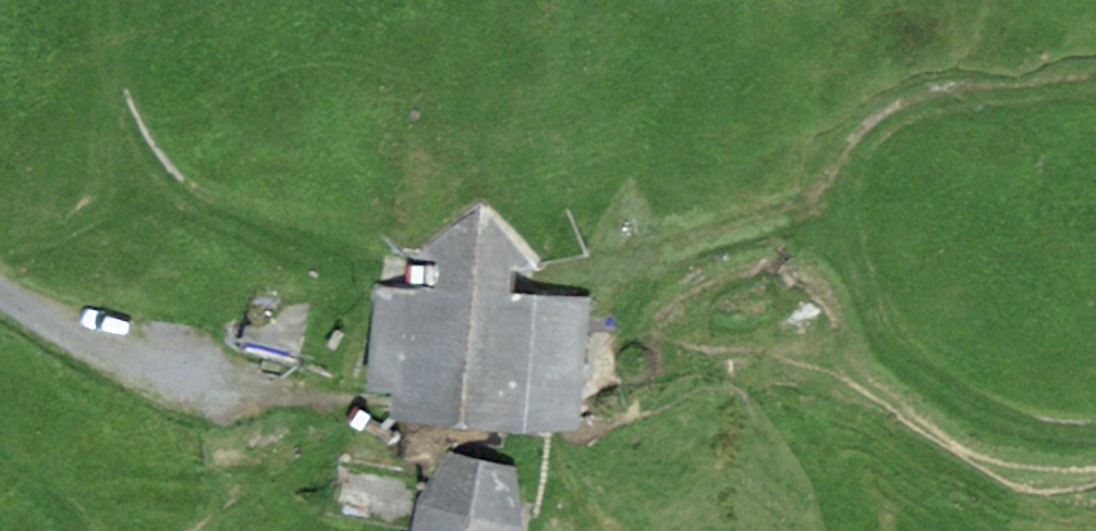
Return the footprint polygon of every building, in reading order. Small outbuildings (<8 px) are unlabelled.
[(437,288),(373,286),(369,402),(388,403),(387,422),(581,429),(586,292),(517,290),(518,245),(483,207),(438,249),(437,288)] [(416,501),(409,530),(522,530),(511,478),(452,468),(416,501)]
